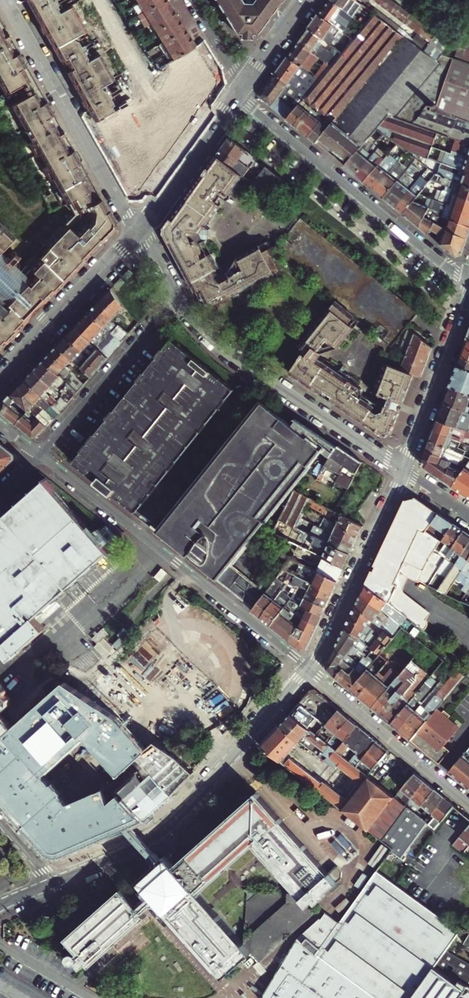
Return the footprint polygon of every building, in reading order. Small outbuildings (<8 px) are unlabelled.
[(88,32),(72,3),(64,8),(62,4),(69,0),(27,0),(60,59),(84,46),(88,53),(98,48),(88,32)] [(146,28),(152,24),(174,11),(167,0),(146,13),(139,17),(146,28)] [(146,13),(167,0),(148,0),(140,5),(146,13)] [(240,0),(215,0),(234,30),(234,29),(239,30),(240,27),(243,27),(244,13),(239,13),(240,0)] [(253,13),(253,0),(240,0),(239,13),(244,13),(249,13),(253,13)] [(278,2),(280,0),(253,0),(253,13),(249,13),(248,27),(251,27),(251,30),(256,31),(257,31),(278,2)] [(364,7),(357,1),(355,0),(330,0),(330,1),(336,5),(346,12),(350,6),(363,16),(358,21),(365,26),(374,15),(372,13),(364,7)] [(392,14),(399,4),(393,0),(381,0),(379,3),(392,14)] [(399,4),(408,11),(414,5),(408,0),(393,0),(399,4)] [(365,26),(358,21),(346,12),(336,5),(330,1),(319,15),(339,29),(354,40),(365,26)] [(391,15),(392,14),(379,3),(377,5),(374,10),(388,20),(391,15)] [(406,24),(413,14),(408,11),(399,4),(392,14),(398,18),(406,24)] [(385,23),(388,20),(374,10),(372,13),(374,15),(385,23)] [(155,28),(159,35),(180,22),(174,11),(152,24),(155,28)] [(248,27),(249,13),(244,13),(243,27),(240,27),(239,30),(234,29),(234,30),(235,32),(241,33),(240,37),(250,38),(251,33),(255,33),(257,31),(256,31),(251,30),(251,27),(248,27)] [(413,29),(419,33),(426,24),(413,14),(406,24),(410,26),(413,29)] [(396,117),(403,108),(417,89),(433,69),(445,73),(448,65),(438,61),(444,55),(453,45),(439,34),(431,44),(425,52),(412,43),(411,42),(399,33),(391,27),(385,23),(374,15),(365,26),(354,40),(343,53),(331,67),(327,72),(323,77),(320,80),(312,90),(304,100),(311,105),(318,111),(326,117),(319,125),(309,137),(317,143),(320,140),(334,151),(349,162),(354,156),(362,146),(377,128),(389,114),(396,117)] [(354,40),(339,29),(319,15),(309,29),(322,38),(335,47),(343,53),(354,40)] [(393,24),(401,30),(404,25),(406,24),(398,18),(397,20),(393,24)] [(159,35),(164,43),(185,29),(180,22),(159,35)] [(399,33),(401,30),(393,24),(391,27),(399,33)] [(425,52),(431,44),(439,34),(426,24),(419,33),(426,39),(423,43),(415,38),(412,43),(425,52)] [(166,54),(169,52),(191,38),(185,29),(164,43),(160,45),(166,54)] [(299,43),(312,52),(322,38),(309,29),(299,43)] [(411,42),(413,39),(408,35),(405,33),(401,30),(399,33),(411,42)] [(468,31),(455,47),(468,58),(468,31)] [(12,44),(7,33),(0,37),(0,38),(0,52),(12,44)] [(423,43),(426,39),(419,33),(415,38),(423,43)] [(169,52),(174,61),(196,47),(191,38),(169,52)] [(34,80),(20,55),(14,43),(12,44),(0,52),(0,82),(1,82),(8,95),(24,86),(34,80)] [(289,57),(302,66),(312,52),(299,43),(289,57)] [(67,70),(88,58),(90,57),(88,53),(84,46),(60,59),(67,70)] [(168,64),(175,76),(203,58),(196,47),(174,61),(168,64)] [(326,63),(331,67),(343,53),(335,47),(327,58),(324,57),(322,60),(326,63)] [(444,55),(438,61),(448,65),(445,73),(433,69),(417,89),(403,108),(396,117),(412,122),(422,109),(431,111),(457,118),(458,116),(468,120),(468,64),(444,55)] [(304,100),(312,90),(320,80),(317,78),(308,71),(302,66),(289,57),(262,94),(262,99),(288,120),(295,111),(304,100)] [(322,69),(327,72),(331,67),(326,63),(322,69)] [(30,97),(40,91),(34,80),(24,86),(30,97)] [(101,240),(100,239),(111,228),(112,223),(40,91),(30,97),(13,106),(34,143),(31,144),(51,182),(54,180),(60,191),(58,193),(65,206),(63,225),(23,266),(29,271),(34,276),(24,286),(8,302),(0,311),(0,319),(14,332),(101,240)] [(291,122),(295,125),(304,114),(311,105),(304,100),(295,111),(288,120),(291,122)] [(298,128),(301,131),(318,111),(311,105),(304,114),(295,125),(298,128)] [(458,116),(457,118),(431,111),(422,109),(412,122),(438,132),(456,138),(468,143),(468,120),(458,116)] [(305,134),(309,137),(319,125),(326,117),(318,111),(301,131),(305,134)] [(429,158),(433,146),(436,137),(438,132),(412,122),(396,117),(389,114),(377,128),(382,132),(397,143),(406,151),(407,150),(415,153),(427,157),(429,158)] [(389,153),(397,143),(382,132),(374,142),(389,153)] [(446,147),(442,146),(444,140),(436,137),(433,146),(445,151),(446,147)] [(244,176),(248,172),(256,160),(257,159),(230,138),(217,155),(243,175),(244,176)] [(456,138),(454,144),(450,143),(447,151),(450,152),(451,149),(468,155),(468,143),(456,138)] [(354,174),(368,156),(373,150),(371,149),(368,151),(362,146),(354,156),(349,162),(348,163),(345,167),(350,170),(354,174)] [(429,158),(441,163),(445,151),(433,146),(429,158)] [(451,149),(450,152),(447,151),(444,160),(468,169),(468,155),(451,149)] [(421,162),(425,162),(427,157),(415,153),(407,150),(406,151),(417,159),(421,162)] [(365,182),(379,165),(385,159),(376,152),(370,158),(356,175),(360,179),(365,182)] [(221,267),(220,267),(212,253),(209,255),(202,241),(210,237),(210,229),(203,223),(208,216),(211,218),(221,205),(217,202),(222,196),(232,203),(235,200),(228,195),(243,175),(217,155),(167,225),(166,238),(202,301),(209,306),(228,296),(231,301),(284,272),(271,243),(238,258),(231,271),(229,274),(228,275),(226,275),(221,267)] [(354,174),(356,175),(370,158),(368,156),(354,174)] [(441,163),(429,158),(427,157),(425,162),(440,168),(437,174),(445,177),(462,183),(468,186),(468,173),(441,163)] [(370,186),(375,190),(388,173),(398,161),(393,158),(384,169),(379,165),(365,182),(370,186)] [(405,172),(410,176),(422,162),(421,162),(417,159),(408,169),(405,172)] [(252,182),(269,196),(282,179),(263,164),(262,165),(264,167),(255,178),(252,182)] [(384,198),(394,186),(405,172),(408,169),(403,165),(393,177),(388,173),(375,190),(381,195),(384,198)] [(252,182),(255,178),(248,172),(244,176),(252,182)] [(396,207),(403,198),(410,190),(407,187),(404,184),(410,176),(405,172),(394,186),(384,198),(390,203),(396,207)] [(468,199),(468,186),(462,183),(445,177),(437,174),(436,174),(431,180),(452,188),(450,192),(466,198),(468,199)] [(404,184),(407,187),(414,179),(410,176),(404,184)] [(418,185),(424,189),(428,184),(422,180),(418,185)] [(405,214),(414,202),(420,195),(424,189),(418,185),(416,183),(410,190),(403,198),(396,207),(401,211),(405,214)] [(468,212),(468,199),(466,198),(450,192),(449,192),(448,194),(445,193),(446,191),(443,190),(441,195),(450,199),(448,205),(462,210),(468,212)] [(436,223),(438,221),(440,217),(438,216),(439,213),(436,211),(414,202),(405,214),(413,221),(426,231),(429,234),(431,231),(432,229),(436,223)] [(462,210),(448,205),(440,202),(436,211),(439,213),(438,216),(440,217),(441,216),(443,217),(456,221),(468,226),(468,212),(462,210)] [(338,349),(351,330),(358,321),(392,347),(421,310),(377,275),(369,268),(353,255),(350,253),(342,246),(334,239),(325,233),(317,226),(308,219),(305,217),(299,224),(297,221),(287,233),(291,235),(276,254),(335,302),(299,347),(305,351),(290,373),(382,436),(390,435),(414,374),(402,369),(386,362),(373,393),(387,399),(382,413),(377,415),(373,411),(376,405),(363,396),(362,391),(359,389),(361,385),(328,362),(326,366),(319,361),(322,356),(338,349)] [(468,234),(468,226),(456,221),(443,217),(441,222),(438,221),(436,223),(448,229),(468,238),(468,234)] [(457,257),(461,256),(468,238),(448,229),(436,223),(432,229),(445,237),(442,245),(450,252),(457,257)] [(3,229),(0,226),(0,252),(4,248),(11,240),(1,231),(3,229)] [(24,286),(34,276),(29,271),(23,266),(4,248),(0,252),(0,311),(8,302),(24,286)] [(118,314),(125,306),(112,288),(103,298),(118,314)] [(113,319),(118,314),(103,298),(97,304),(113,319)] [(119,325),(113,319),(97,304),(91,311),(110,330),(112,333),(119,325)] [(96,345),(110,330),(91,311),(76,326),(96,345)] [(14,332),(0,319),(0,347),(14,332)] [(112,333),(122,342),(130,333),(120,324),(119,325),(112,333)] [(90,352),(96,345),(76,326),(67,335),(87,355),(90,352)] [(96,345),(99,348),(112,333),(110,330),(96,345)] [(401,349),(409,351),(416,333),(408,331),(401,349)] [(108,357),(122,342),(112,333),(99,348),(108,357)] [(414,374),(422,376),(433,347),(416,333),(409,351),(402,369),(414,374)] [(84,358),(87,355),(67,335),(58,345),(75,362),(78,364),(84,358)] [(136,512),(158,485),(182,455),(207,423),(224,402),(234,389),(220,378),(193,356),(177,343),(172,339),(146,371),(121,402),(107,420),(92,438),(78,455),(73,462),(86,473),(96,480),(95,482),(111,495),(112,493),(119,498),(136,512)] [(62,376),(75,362),(58,345),(44,359),(62,376)] [(90,352),(102,363),(108,357),(99,348),(96,345),(90,352)] [(468,359),(468,349),(464,348),(461,356),(468,359)] [(97,370),(102,363),(90,352),(87,355),(84,358),(97,370)] [(468,370),(468,359),(461,356),(457,366),(468,370)] [(91,377),(97,370),(84,358),(78,364),(91,377)] [(78,391),(62,376),(44,359),(35,369),(52,386),(63,397),(68,402),(78,391)] [(78,391),(91,377),(78,364),(75,362),(62,376),(78,391)] [(457,366),(449,386),(468,393),(468,370),(457,366)] [(49,390),(52,386),(35,369),(26,379),(60,412),(68,402),(63,397),(59,400),(49,390)] [(60,412),(26,379),(19,385),(38,403),(54,418),(60,412)] [(30,410),(38,403),(19,385),(11,395),(29,412),(30,410)] [(59,400),(63,397),(52,386),(49,390),(59,400)] [(449,386),(443,402),(464,410),(468,412),(468,393),(449,386)] [(26,415),(29,412),(11,395),(1,405),(1,412),(17,425),(26,415)] [(231,564),(323,449),(332,457),(338,447),(297,419),(293,424),(263,400),(159,531),(219,579),(224,573),(237,583),(239,570),(231,564)] [(429,417),(436,420),(443,403),(436,401),(429,417)] [(460,422),(464,410),(443,402),(437,418),(468,431),(468,422),(466,423),(466,424),(460,422)] [(54,418),(38,403),(30,410),(34,413),(38,417),(47,425),(54,418)] [(26,415),(29,419),(34,413),(30,410),(29,412),(26,415)] [(33,437),(37,437),(47,425),(38,417),(34,422),(29,419),(26,415),(17,425),(33,437)] [(437,418),(433,429),(460,440),(463,442),(464,439),(461,438),(463,433),(468,435),(468,431),(437,418)] [(458,446),(460,440),(433,429),(429,439),(457,450),(462,453),(464,454),(465,450),(458,446)] [(459,463),(462,453),(457,450),(429,439),(426,449),(448,457),(450,458),(453,459),(457,462),(459,463)] [(15,459),(15,454),(0,443),(0,474),(15,459)] [(340,482),(351,487),(362,461),(339,446),(338,447),(332,457),(326,465),(340,475),(337,480),(340,482)] [(425,468),(445,481),(453,459),(450,458),(448,463),(446,463),(448,457),(426,449),(422,458),(425,468)] [(453,487),(466,468),(461,464),(458,469),(454,466),(457,462),(453,459),(445,481),(453,487)] [(468,485),(468,470),(466,468),(453,487),(463,493),(468,485)] [(10,658),(45,628),(35,616),(110,552),(47,479),(6,515),(1,508),(0,509),(0,646),(10,658)] [(345,568),(348,560),(351,554),(322,540),(296,528),(307,504),(309,498),(293,490),(274,534),(289,542),(316,554),(320,547),(326,550),(322,557),(345,568)] [(454,523),(414,496),(406,498),(385,541),(440,567),(443,562),(447,557),(447,556),(443,554),(436,551),(439,547),(454,523)] [(325,514),(328,508),(309,498),(307,504),(325,514)] [(325,514),(332,518),(335,512),(328,508),(325,514)] [(360,536),(364,527),(335,512),(332,518),(340,521),(338,526),(360,536)] [(328,527),(336,530),(338,526),(330,522),(328,527)] [(447,556),(465,530),(454,523),(439,547),(445,551),(443,554),(447,556)] [(355,545),(360,536),(338,526),(336,530),(334,535),(355,545)] [(468,545),(468,533),(465,530),(447,556),(447,557),(451,560),(456,563),(468,545)] [(355,545),(334,535),(326,531),(322,540),(351,554),(355,545)] [(372,570),(365,583),(398,610),(419,626),(424,629),(427,625),(427,623),(427,621),(426,620),(417,611),(415,612),(399,596),(400,595),(395,590),(398,584),(395,583),(400,572),(418,581),(419,580),(427,583),(427,584),(428,585),(437,571),(440,567),(385,541),(374,565),(376,566),(373,571),(372,570)] [(309,567),(339,581),(345,568),(322,557),(316,554),(289,542),(282,555),(292,560),(294,555),(311,562),(309,567)] [(461,571),(468,559),(468,545),(456,563),(447,577),(437,571),(428,585),(446,593),(461,571)] [(316,554),(322,557),(326,550),(320,547),(316,554)] [(309,567),(311,562),(294,555),(292,560),(309,567)] [(443,562),(447,565),(451,560),(447,557),(443,562)] [(333,592),(339,581),(309,567),(292,560),(284,570),(296,575),(299,569),(315,577),(313,583),(333,592)] [(330,600),(333,592),(313,583),(296,575),(284,570),(277,579),(282,581),(294,586),(296,587),(297,585),(330,600)] [(251,611),(261,618),(275,601),(271,598),(281,585),(280,584),(282,581),(277,579),(251,611)] [(398,610),(365,583),(360,595),(388,616),(391,619),(398,610)] [(271,598),(275,601),(285,588),(281,585),(271,598)] [(326,608),(330,600),(297,585),(296,587),(294,592),(326,608)] [(323,615),(326,608),(294,592),(291,597),(292,598),(323,615)] [(383,622),(388,616),(360,595),(354,606),(394,637),(399,630),(398,629),(400,626),(397,624),(393,629),(383,622)] [(304,618),(318,625),(323,615),(292,598),(291,597),(288,601),(296,607),(301,610),(298,616),(300,617),(303,611),(306,612),(304,618)] [(261,618),(269,625),(279,613),(283,607),(275,601),(261,618)] [(380,653),(394,637),(354,606),(345,626),(374,648),(380,653)] [(302,621),(299,619),(300,617),(298,616),(297,618),(283,607),(279,613),(296,626),(314,635),(318,625),(304,618),(302,621)] [(314,635),(296,626),(279,613),(269,625),(302,651),(307,649),(314,635)] [(368,656),(374,648),(345,626),(334,648),(346,656),(353,647),(364,656),(366,657),(368,656)] [(343,668),(350,673),(359,662),(362,658),(364,656),(353,647),(346,656),(334,648),(329,659),(326,665),(327,670),(336,677),(343,668)] [(368,656),(374,661),(380,653),(374,648),(368,656)] [(432,675),(413,659),(407,665),(427,681),(432,675)] [(178,758),(156,743),(153,741),(145,749),(119,718),(101,706),(120,681),(98,661),(85,677),(90,681),(94,685),(85,696),(81,693),(60,679),(9,724),(0,713),(0,802),(40,847),(44,852),(48,855),(54,857),(62,858),(145,822),(175,795),(174,794),(194,772),(178,758)] [(336,677),(350,689),(367,668),(359,662),(350,673),(343,668),(336,677)] [(392,723),(426,682),(427,681),(407,665),(400,673),(399,675),(405,681),(399,688),(393,695),(379,713),(392,723)] [(359,696),(372,707),(399,675),(400,673),(392,666),(381,680),(376,676),(359,696)] [(376,676),(377,674),(369,667),(367,668),(350,689),(359,696),(376,676)] [(379,713),(393,695),(390,692),(395,685),(399,688),(405,681),(399,675),(372,707),(379,713)] [(81,693),(85,696),(94,685),(90,681),(81,693)] [(400,730),(421,704),(418,702),(431,687),(426,682),(392,723),(400,730)] [(436,708),(447,695),(441,690),(439,693),(437,692),(425,707),(421,704),(400,730),(410,739),(436,708)] [(410,739),(440,763),(451,750),(445,745),(460,727),(448,717),(450,715),(443,709),(441,712),(436,708),(410,739)] [(328,744),(333,738),(350,718),(340,710),(327,725),(329,727),(325,731),(331,736),(325,742),(328,744)] [(291,714),(280,725),(300,742),(302,739),(307,734),(327,749),(330,745),(328,744),(325,742),(291,714)] [(333,738),(341,745),(358,725),(350,718),(333,738)] [(300,742),(280,725),(261,745),(382,839),(408,806),(406,804),(402,801),(398,798),(368,774),(356,765),(349,760),(345,757),(337,750),(334,748),(330,745),(327,749),(322,755),(336,767),(323,783),(287,755),(300,742)] [(349,746),(353,748),(367,732),(358,725),(341,745),(338,748),(337,750),(345,757),(347,755),(344,752),(349,746)] [(349,760),(356,765),(377,740),(367,732),(353,748),(352,749),(357,753),(355,753),(349,760)] [(328,744),(330,745),(334,748),(336,746),(338,748),(341,745),(333,738),(328,744)] [(377,740),(356,765),(368,774),(388,750),(377,740)] [(468,788),(468,748),(450,771),(468,788)] [(402,801),(406,804),(425,781),(415,772),(402,788),(408,793),(404,798),(402,801)] [(417,800),(422,804),(435,789),(425,781),(406,804),(408,806),(410,808),(417,800)] [(435,789),(422,804),(432,813),(445,797),(435,789)] [(152,856),(157,862),(138,879),(144,886),(142,888),(147,895),(149,896),(151,894),(156,900),(176,922),(224,976),(252,952),(260,961),(316,912),(309,905),(315,899),(318,902),(328,893),(326,891),(342,877),(342,870),(338,866),(330,872),(258,791),(231,815),(175,865),(166,855),(162,858),(157,852),(152,856)] [(428,821),(435,827),(455,804),(445,797),(432,813),(426,820),(428,821)] [(418,809),(422,804),(417,800),(410,808),(413,810),(416,806),(418,809)] [(418,809),(416,812),(426,820),(432,813),(422,804),(418,809)] [(442,832),(451,822),(458,827),(449,838),(455,843),(468,827),(468,816),(455,804),(435,827),(442,832)] [(400,857),(428,821),(426,820),(416,812),(413,810),(410,808),(408,806),(382,839),(393,848),(392,850),(400,857)] [(455,843),(454,844),(463,851),(464,850),(465,851),(468,846),(468,827),(455,843)] [(416,898),(377,871),(342,920),(317,954),(335,968),(357,985),(350,997),(468,997),(468,985),(451,974),(446,971),(436,965),(447,950),(460,931),(416,898)] [(147,915),(143,911),(137,904),(122,887),(66,936),(78,951),(77,952),(74,951),(72,951),(70,951),(69,953),(67,955),(67,957),(67,958),(68,961),(70,962),(71,963),(73,963),(75,962),(77,961),(81,966),(87,961),(90,965),(147,915)] [(147,895),(137,904),(143,911),(156,900),(151,894),(149,896),(147,895)] [(322,920),(320,919),(298,939),(317,954),(342,920),(329,911),(326,914),(322,920)] [(357,985),(335,968),(317,954),(298,939),(262,997),(350,997),(357,985)] [(447,950),(436,965),(446,971),(450,964),(455,967),(451,974),(468,985),(468,962),(447,950)]
